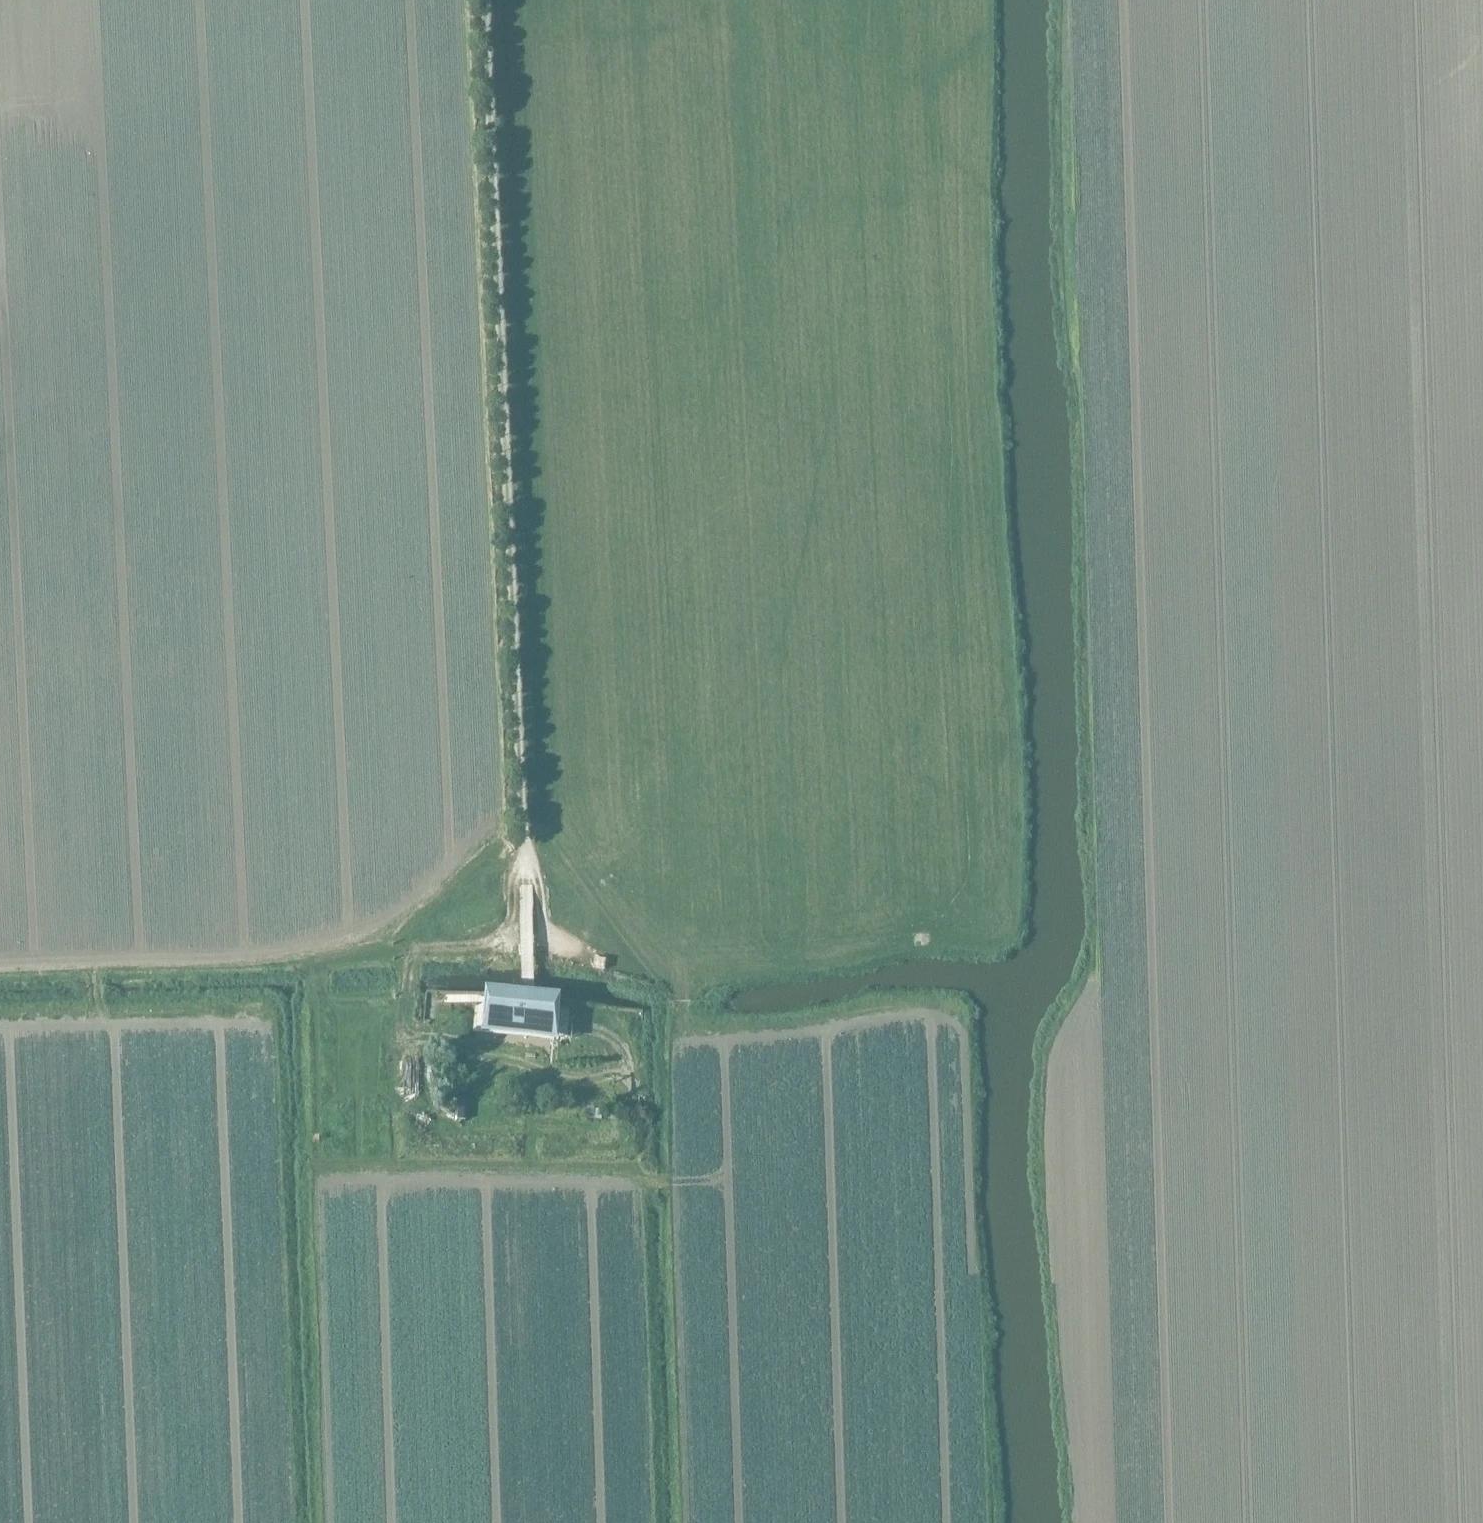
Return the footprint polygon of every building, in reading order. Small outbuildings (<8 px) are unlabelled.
[(482,971),(501,971),(501,961),(482,961),(482,971)] [(580,987),(564,994),(568,1004),(584,998),(580,987)] [(557,1006),(557,1004),(535,1002),(523,1001),(487,998),(459,995),(459,997),(458,1006),(458,1007),(478,1009),(480,1027),(480,1041),(552,1047),(557,1006)]
